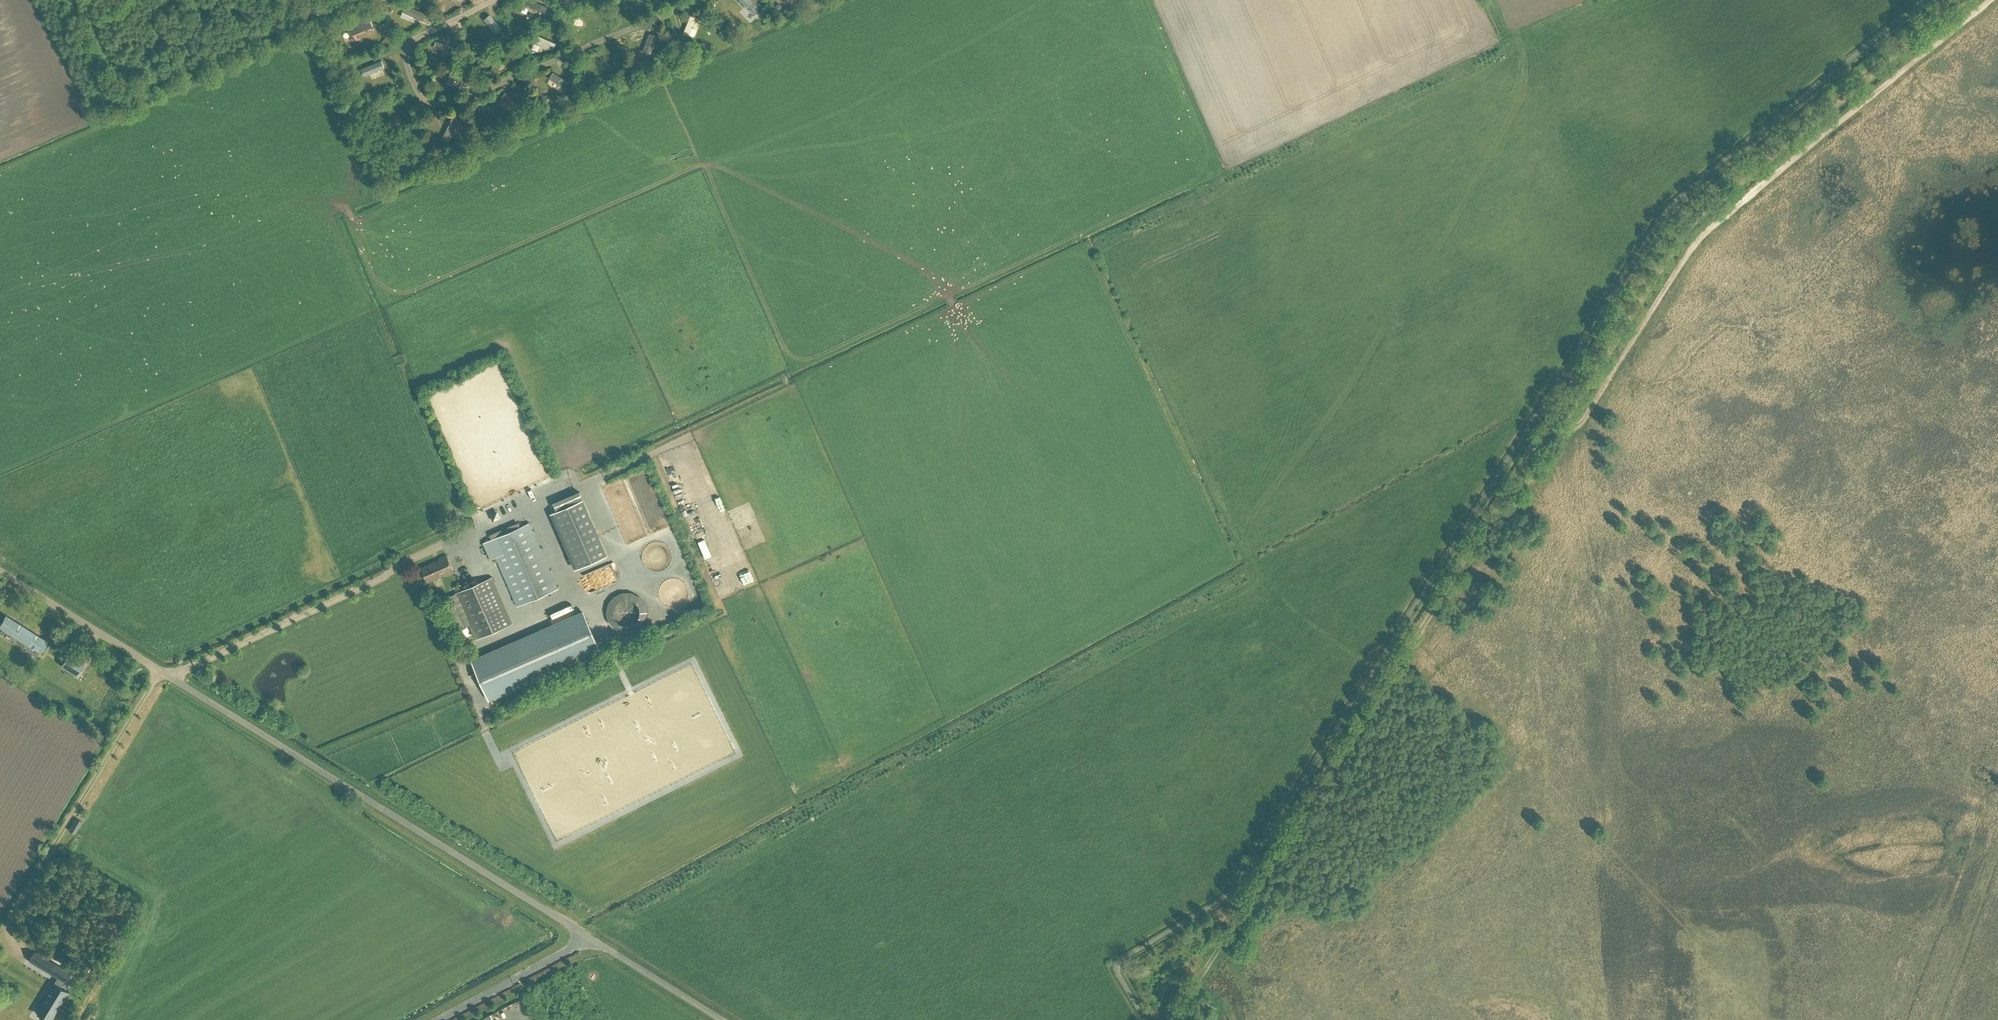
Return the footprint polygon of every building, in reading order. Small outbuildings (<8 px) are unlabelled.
[(402,18),(385,11),(382,18),(399,24),(402,18)] [(464,21),(461,32),(479,38),(483,26),(464,21)] [(675,22),(667,36),(676,41),(680,34),(676,31),(679,25),(675,22)] [(523,39),(520,45),(537,53),(540,46),(523,39)] [(583,55),(579,63),(597,73),(601,65),(583,55)] [(345,70),(346,79),(367,76),(366,67),(345,70)] [(539,91),(541,88),(547,92),(552,85),(537,75),(530,85),(539,91)] [(583,499),(553,512),(577,568),(607,555),(583,499)] [(607,517),(601,519),(610,544),(627,538),(620,518),(609,522),(607,517)] [(530,523),(483,543),(490,559),(496,557),(517,606),(558,588),(530,523)] [(738,544),(748,539),(745,533),(735,537),(738,544)] [(440,559),(421,568),(428,582),(446,574),(446,576),(454,572),(446,554),(439,558),(440,559)] [(414,579),(412,571),(405,572),(407,581),(414,579)] [(492,577),(456,593),(476,639),(513,623),(492,577)] [(585,605),(595,625),(599,624),(606,638),(633,625),(618,596),(613,598),(611,593),(585,605)] [(472,660),(489,699),(600,651),(583,612),(472,660)] [(48,641),(5,614),(0,623),(0,628),(40,653),(48,641)] [(76,675),(84,663),(73,656),(65,668),(76,675)] [(128,681),(132,675),(128,672),(124,678),(128,681)] [(31,689),(36,683),(29,677),(24,683),(31,689)] [(67,830),(74,834),(82,821),(75,817),(67,830)] [(71,972),(54,962),(47,972),(58,979),(55,983),(52,982),(37,1007),(53,1017),(68,991),(60,987),(63,982),(65,983),(71,972)] [(24,981),(31,990),(36,986),(29,978),(24,981)]
